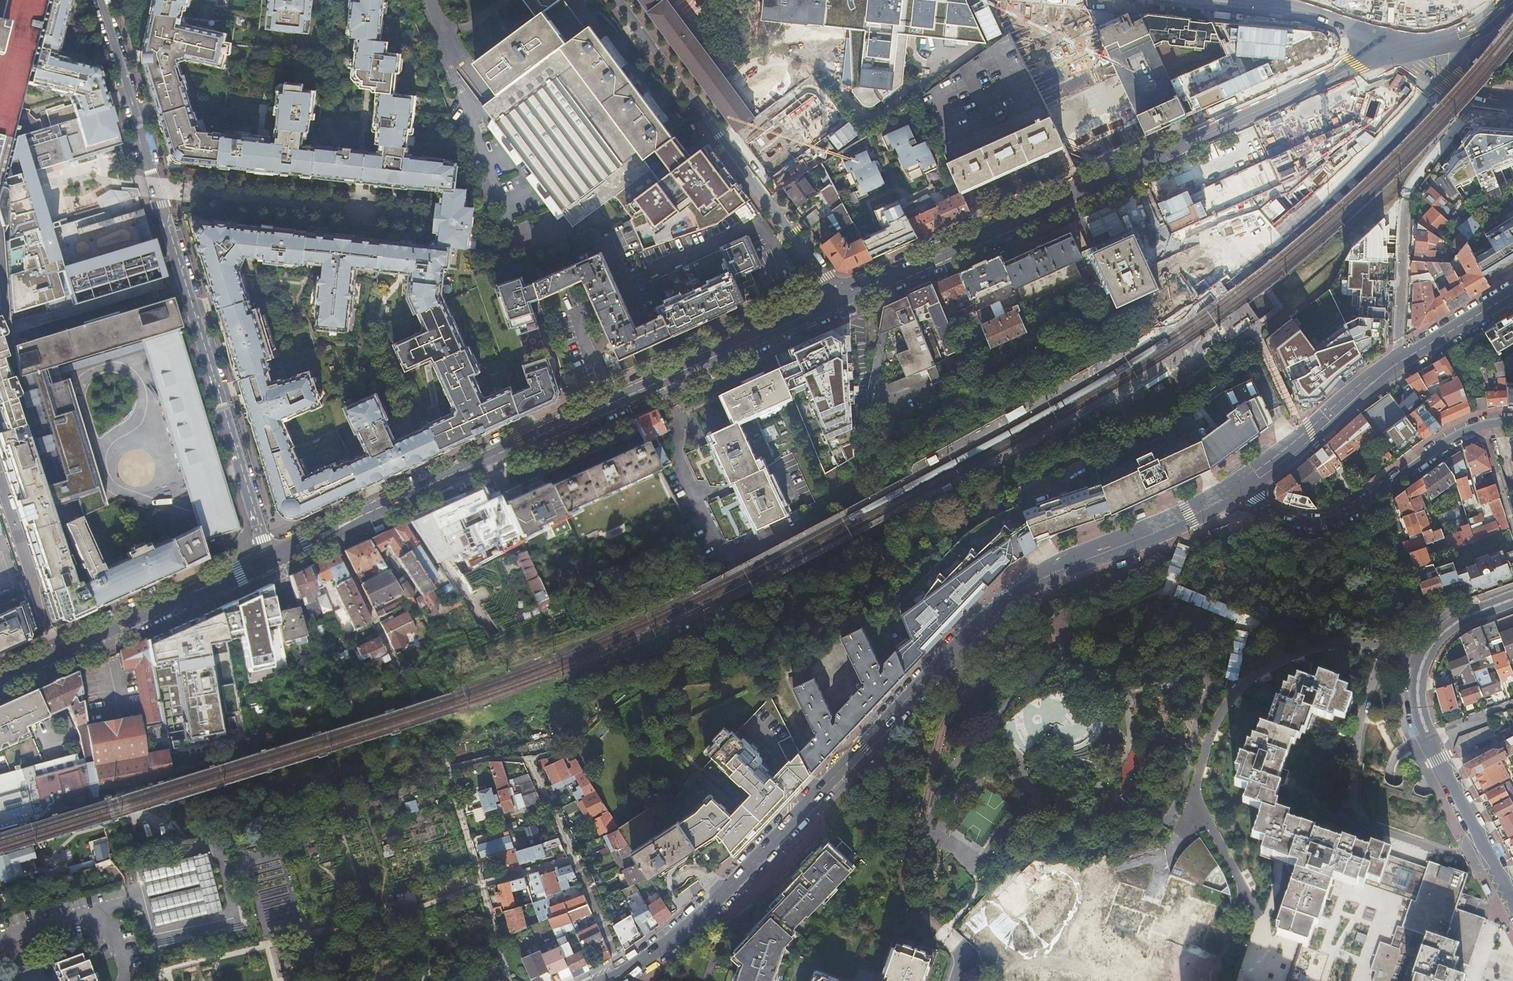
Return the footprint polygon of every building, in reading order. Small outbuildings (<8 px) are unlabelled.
[(2,224),(5,224),(6,191),(6,190),(6,189),(5,188),(5,187),(4,186),(3,186),(2,185),(1,185),(2,181),(12,146),(14,135),(28,79),(33,59),(47,0),(6,0),(1,20),(0,24),(0,217),(2,224)] [(58,53),(60,46),(71,0),(47,0),(33,59),(28,79),(74,91),(74,94),(80,116),(88,143),(121,133),(113,104),(111,105),(106,91),(104,83),(106,83),(101,64),(78,58),(58,53)] [(156,3),(153,14),(180,17),(185,17),(188,6),(193,7),(195,0),(156,0),(156,3)] [(270,16),(270,22),(269,22),(268,28),(275,29),(276,26),(281,26),(281,29),(296,31),(296,28),(302,29),(302,31),(309,32),(309,27),(310,20),(312,0),(271,0),(270,16)] [(358,12),(359,12),(358,17),(350,17),(349,26),(353,29),(352,38),(362,39),(381,41),(384,14),(385,2),(385,0),(359,0),(358,12)] [(350,17),(358,17),(359,12),(358,12),(359,0),(352,0),(350,17)] [(585,29),(564,0),(524,0),(536,17),(560,50),(585,29)] [(638,0),(737,133),(743,128),(755,119),(672,8),(667,1),(667,0),(638,0)] [(761,21),(808,26),(808,25),(849,29),(865,31),(875,32),(873,53),(847,50),(852,92),(861,104),(862,106),(864,106),(865,107),(868,108),(870,108),(872,107),(874,106),(875,105),(902,85),(907,36),(922,37),(922,32),(936,33),(935,39),(948,40),(966,42),(967,40),(969,38),(969,37),(970,35),(953,0),(827,0),(826,11),(815,9),(816,0),(763,0),(761,21)] [(826,11),(827,0),(816,0),(815,9),(826,11)] [(970,35),(969,37),(969,38),(967,40),(966,42),(975,43),(986,44),(987,44),(986,43),(979,28),(973,14),(969,5),(966,0),(953,0),(970,35)] [(759,117),(676,5),(672,8),(755,119),(759,117)] [(1087,10),(1105,48),(1136,115),(1146,136),(1186,118),(1176,95),(1170,81),(1164,68),(1154,46),(1140,15),(1087,10)] [(180,17),(153,14),(145,52),(145,54),(144,64),(172,155),(174,155),(182,161),(182,163),(219,167),(219,165),(220,156),(222,135),(204,133),(202,127),(197,119),(195,120),(182,76),(179,77),(178,74),(180,66),(178,60),(181,56),(187,57),(188,62),(192,61),(215,66),(218,64),(224,66),(227,55),(231,56),(232,45),(225,43),(227,34),(185,25),(183,26),(178,25),(180,17)] [(1218,43),(1220,42),(1211,23),(1208,23),(1164,19),(1165,18),(1140,15),(1154,46),(1167,40),(1168,42),(1168,44),(1171,46),(1204,50),(1205,50),(1205,42),(1218,43)] [(560,50),(536,17),(475,63),(499,94),(560,50)] [(1508,23),(1506,25),(1505,25),(1499,33),(1500,34),(1499,35),(1512,47),(1512,21),(1508,23)] [(1267,27),(1211,23),(1220,42),(1226,57),(1170,81),(1176,95),(1186,118),(1227,102),(1224,94),(1236,91),(1309,59),(1326,48),(1325,39),(1315,32),(1267,27)] [(585,29),(560,50),(644,160),(672,139),(665,128),(652,111),(640,95),(628,79),(610,55),(597,38),(589,27),(585,29)] [(865,31),(849,29),(847,50),(873,53),(875,32),(865,31)] [(392,42),(381,41),(362,39),(358,77),(361,81),(376,82),(375,90),(377,93),(385,93),(384,102),(381,103),(380,113),(384,114),(381,145),(384,145),(383,152),(382,152),(381,154),(355,151),(355,152),(344,151),(344,150),(337,149),(336,151),(330,151),(330,148),(317,147),(315,165),(314,175),(313,177),(322,178),(322,176),(332,177),(332,179),(347,180),(348,178),(358,179),(358,182),(374,184),(375,181),(384,182),(384,184),(410,187),(411,185),(420,186),(419,188),(428,189),(428,185),(438,186),(438,190),(441,199),(444,199),(443,206),(440,205),(438,205),(437,214),(439,214),(476,219),(478,208),(469,207),(471,190),(460,189),(462,167),(461,167),(461,165),(455,164),(449,163),(449,161),(425,158),(424,162),(415,161),(416,157),(416,156),(413,155),(410,155),(411,148),(413,129),(416,130),(420,97),(399,95),(401,73),(404,74),(406,55),(391,54),(392,42)] [(1081,63),(1089,60),(1081,41),(1074,44),(1081,63)] [(560,50),(499,94),(483,106),(486,111),(493,120),(506,139),(502,142),(510,153),(514,150),(523,162),(532,174),(538,182),(534,185),(545,200),(549,197),(564,216),(573,228),(614,196),(615,197),(650,169),(644,160),(560,50)] [(187,57),(181,56),(178,60),(180,64),(187,57)] [(222,134),(222,135),(220,156),(219,165),(230,166),(230,168),(251,170),(251,168),(256,169),(256,171),(268,172),(268,170),(274,171),(273,173),(283,174),(283,172),(288,172),(288,174),(302,176),(303,174),(314,175),(315,165),(317,147),(317,142),(304,141),(305,127),(310,128),(312,110),(314,110),(317,86),(304,85),(305,79),(287,77),(286,92),(279,91),(277,108),(279,108),(282,108),(282,115),(279,114),(277,129),(279,129),(278,143),(269,142),(261,142),(262,140),(251,138),(251,134),(236,132),(235,136),(222,134)] [(1152,189),(1160,213),(1284,174),(1298,170),(1314,160),(1311,151),(1357,136),(1353,125),(1363,122),(1379,112),(1377,105),(1389,97),(1379,81),(1341,93),(1347,111),(1320,120),(1317,116),(1287,136),(1267,142),(1265,138),(1259,142),(1261,151),(1215,165),(1213,162),(1207,164),(1210,175),(1163,189),(1161,186),(1152,189)] [(933,132),(918,99),(896,115),(911,143),(918,140),(933,132)] [(44,126),(21,105),(14,135),(15,135),(44,126)] [(911,143),(896,115),(864,138),(886,179),(896,199),(901,209),(912,203),(888,156),(911,143)] [(13,315),(14,319),(157,276),(155,271),(157,270),(163,268),(153,235),(145,237),(141,222),(148,220),(144,206),(107,217),(104,210),(87,215),(89,222),(67,229),(63,217),(51,220),(35,168),(69,158),(116,143),(124,141),(121,133),(88,143),(80,116),(15,135),(12,146),(4,182),(11,184),(10,196),(10,205),(10,215),(9,222),(9,228),(9,236),(9,245),(9,251),(10,258),(10,266),(11,275),(11,283),(11,291),(12,300),(13,308),(13,315)] [(1063,146),(1049,117),(1042,120),(1040,121),(1039,119),(1035,121),(1036,123),(1034,125),(947,163),(955,181),(960,192),(1056,150),(1063,146)] [(517,166),(523,162),(514,150),(510,153),(502,142),(506,139),(493,120),(489,127),(497,139),(517,166)] [(1471,131),(1461,145),(1476,176),(1479,182),(1512,170),(1512,131),(1471,131)] [(955,181),(947,163),(933,132),(918,140),(939,189),(955,181)] [(747,199),(698,135),(688,142),(650,169),(615,197),(641,255),(669,246),(642,206),(683,176),(717,222),(747,199)] [(886,179),(864,138),(825,162),(821,165),(827,175),(831,183),(837,195),(854,186),(868,179),(872,187),(886,179)] [(116,146),(116,143),(69,158),(70,160),(116,146)] [(1450,155),(1441,168),(1452,187),(1476,176),(1461,145),(1450,155)] [(174,155),(172,155),(182,163),(182,161),(174,155)] [(1441,168),(1438,163),(1433,170),(1439,179),(1435,182),(1439,189),(1441,189),(1443,189),(1449,198),(1456,194),(1452,187),(1441,168)] [(558,221),(564,216),(549,197),(545,200),(534,185),(538,182),(532,174),(526,179),(558,221)] [(825,188),(831,183),(827,175),(821,179),(825,188)] [(815,195),(801,176),(786,186),(783,188),(798,207),(815,195)] [(896,199),(886,179),(872,187),(882,206),(891,202),(896,199)] [(971,214),(960,192),(955,181),(939,189),(944,200),(935,204),(945,226),(971,214)] [(832,211),(842,203),(837,195),(831,183),(825,188),(822,191),(832,211)] [(134,186),(120,187),(126,198),(140,193),(138,186),(134,186)] [(847,214),(860,208),(859,196),(854,186),(837,195),(842,203),(847,214)] [(1432,208),(1444,218),(1446,215),(1440,209),(1446,203),(1430,189),(1429,188),(1428,188),(1422,194),(1418,190),(1416,194),(1417,194),(1432,208)] [(932,232),(945,226),(935,204),(930,198),(927,195),(912,203),(901,209),(917,239),(932,232)] [(1240,211),(1254,204),(1250,197),(1237,205),(1240,211)] [(899,247),(917,239),(901,209),(896,199),(891,202),(896,213),(899,212),(902,218),(897,220),(891,208),(882,212),(888,225),(899,247)] [(843,231),(853,223),(847,214),(842,203),(832,211),(826,215),(839,233),(843,231)] [(1113,207),(1084,217),(1091,237),(1107,231),(1109,236),(1122,231),(1113,207)] [(872,259),(884,253),(860,208),(847,214),(853,223),(861,240),(872,259)] [(1435,236),(1448,222),(1444,218),(1432,208),(1417,224),(1418,224),(1435,236)] [(476,226),(476,219),(439,214),(439,215),(438,222),(476,226)] [(813,214),(802,221),(807,228),(818,221),(813,214)] [(68,215),(63,217),(67,229),(89,222),(87,215),(70,220),(68,215)] [(1237,215),(1224,219),(1225,224),(1238,221),(1237,215)] [(1344,263),(1390,266),(1391,217),(1386,224),(1383,217),(1352,248),(1344,263)] [(1476,231),(1480,226),(1474,217),(1466,223),(1457,230),(1461,233),(1468,240),(1474,233),(1476,231)] [(1483,275),(1512,257),(1512,217),(1498,226),(1485,235),(1493,249),(1488,252),(1475,259),(1480,267),(1483,275)] [(153,235),(148,220),(141,222),(145,237),(153,235)] [(305,263),(309,233),(201,222),(194,229),(219,309),(249,300),(247,293),(239,265),(247,257),(259,258),(258,259),(266,260),(265,263),(285,266),(285,263),(296,264),(305,265),(305,263)] [(475,237),(476,226),(438,222),(438,223),(436,223),(435,232),(437,232),(441,233),(440,239),(437,239),(434,242),(438,247),(451,248),(471,250),(472,236),(475,237)] [(1079,230),(1075,222),(1061,228),(1052,232),(1035,240),(1014,249),(1001,255),(1019,301),(1021,306),(1036,300),(1047,294),(1045,290),(1080,274),(1095,267),(1093,262),(1079,230)] [(1485,235),(1498,226),(1496,223),(1485,235)] [(1448,245),(1435,236),(1418,224),(1416,253),(1415,262),(1424,263),(1433,263),(1434,254),(1443,254),(1443,249),(1447,249),(1448,245)] [(379,271),(382,241),(309,233),(305,263),(325,266),(324,277),(320,277),(317,306),(321,306),(318,329),(349,332),(351,317),(353,317),(357,280),(355,280),(356,269),(358,269),(379,271)] [(860,264),(872,259),(861,240),(850,245),(849,249),(847,248),(847,245),(839,233),(821,246),(836,266),(841,268),(849,269),(860,264)] [(1467,242),(1468,240),(1461,233),(1450,246),(1459,252),(1467,242)] [(648,283),(673,335),(711,318),(744,302),(739,290),(735,281),(748,274),(760,269),(746,237),(720,248),(720,250),(648,283)] [(429,246),(382,241),(379,271),(411,274),(408,298),(416,315),(418,314),(445,302),(442,295),(445,268),(449,269),(451,248),(438,247),(434,242),(429,246)] [(1481,291),(1489,286),(1483,275),(1480,267),(1475,259),(1473,254),(1467,242),(1459,252),(1458,253),(1471,275),(1463,281),(1461,278),(1458,279),(1470,298),(1481,291)] [(1486,248),(1473,254),(1475,259),(1488,252),(1486,248)] [(621,360),(633,354),(673,336),(673,335),(648,283),(644,272),(642,272),(661,314),(659,315),(660,317),(636,328),(601,253),(535,283),(535,285),(540,299),(584,280),(621,360)] [(1020,313),(1018,308),(1017,303),(1019,301),(1001,255),(980,264),(959,273),(972,305),(980,324),(990,349),(1027,333),(1019,314),(1020,313)] [(249,259),(247,257),(239,265),(241,268),(249,259)] [(1417,276),(1429,273),(1424,263),(1415,262),(1412,262),(1413,267),(1416,266),(1417,276)] [(1328,290),(1346,326),(1366,365),(1392,342),(1390,266),(1344,263),(1328,290)] [(1460,304),(1470,298),(1458,279),(1449,264),(1433,263),(1424,263),(1429,273),(1431,277),(1442,271),(1453,289),(1448,292),(1442,283),(1435,286),(1441,297),(1448,311),(1460,304)] [(1097,272),(1095,267),(1080,274),(1045,290),(1047,294),(1097,272)] [(972,305),(959,273),(933,285),(945,315),(956,310),(952,300),(962,295),(964,302),(962,303),(963,307),(966,306),(967,307),(972,305)] [(1438,317),(1448,311),(1441,297),(1433,301),(1430,282),(1433,281),(1431,277),(1429,273),(1417,276),(1427,324),(1438,317)] [(1422,327),(1427,324),(1417,276),(1414,276),(1409,277),(1408,282),(1413,283),(1412,304),(1411,316),(1411,320),(1406,320),(1406,327),(1411,325),(1417,330),(1422,327)] [(535,285),(535,283),(525,286),(523,277),(509,282),(503,284),(504,286),(500,288),(497,289),(508,322),(511,321),(513,327),(513,328),(516,327),(519,334),(539,328),(536,319),(535,320),(533,313),(534,312),(531,303),(540,299),(535,285)] [(1237,279),(1235,277),(1227,280),(1210,291),(1214,298),(1217,301),(1240,284),(1238,280),(1237,279)] [(1236,288),(1248,305),(1255,301),(1243,284),(1236,288)] [(959,384),(971,380),(955,341),(953,335),(945,315),(933,285),(921,290),(907,296),(934,365),(942,362),(931,334),(928,336),(925,329),(934,325),(959,384)] [(1093,368),(1052,391),(1058,402),(1135,356),(1158,342),(1198,315),(1216,302),(1217,301),(1214,298),(1210,291),(1202,297),(1190,305),(1152,332),(1129,346),(1093,368)] [(172,397),(156,401),(182,489),(227,475),(194,366),(173,294),(9,343),(19,378),(32,380),(37,394),(32,396),(35,406),(42,404),(52,440),(44,442),(48,455),(57,453),(68,490),(55,494),(61,512),(78,506),(82,522),(109,514),(70,384),(50,390),(46,376),(144,346),(156,343),(172,397)] [(934,365),(907,296),(888,305),(887,306),(883,307),(877,337),(883,334),(888,332),(906,379),(926,371),(933,388),(942,384),(934,365)] [(249,300),(219,309),(227,336),(235,362),(238,373),(240,379),(271,370),(268,360),(275,357),(268,336),(266,329),(260,308),(253,310),(250,300),(249,300)] [(445,302),(418,314),(424,328),(422,333),(394,345),(397,353),(400,353),(404,363),(402,365),(406,372),(428,362),(427,360),(433,357),(438,367),(435,369),(456,414),(443,420),(456,447),(468,442),(487,433),(521,418),(521,417),(513,394),(511,387),(485,399),(484,401),(480,402),(475,390),(479,388),(474,375),(480,373),(471,352),(468,353),(445,302)] [(957,333),(980,324),(972,305),(967,307),(966,306),(963,307),(956,310),(945,315),(953,335),(957,333)] [(1485,333),(1498,354),(1500,353),(1499,351),(1509,345),(1511,348),(1512,347),(1512,316),(1500,324),(1485,333)] [(1238,334),(1251,325),(1247,319),(1245,317),(1228,330),(1204,336),(1137,378),(1077,413),(1081,421),(1106,406),(1140,386),(1163,371),(1207,344),(1230,340),(1238,334)] [(1276,368),(1293,403),(1323,400),(1340,377),(1366,365),(1346,326),(1314,349),(1291,318),(1272,335),(1275,343),(1271,346),(1282,364),(1276,368)] [(809,341),(776,356),(792,395),(804,391),(834,465),(850,457),(849,396),(847,335),(834,329),(809,341)] [(971,380),(976,391),(980,389),(959,339),(955,341),(971,380)] [(172,397),(156,343),(144,346),(156,401),(172,397)] [(549,357),(546,348),(526,355),(528,363),(524,365),(531,386),(513,394),(521,417),(521,418),(546,406),(557,402),(560,391),(551,364),(550,364),(547,357),(549,357)] [(1206,352),(1203,354),(1206,358),(1209,363),(1212,361),(1215,359),(1212,354),(1208,350),(1206,352)] [(633,354),(621,360),(625,370),(633,367),(638,365),(633,354)] [(427,360),(428,362),(432,361),(435,369),(438,367),(433,357),(427,360)] [(1439,360),(1432,364),(1437,374),(1443,370),(1448,378),(1455,375),(1444,357),(1439,360)] [(1481,363),(1475,365),(1482,376),(1485,396),(1487,404),(1488,404),(1497,404),(1497,407),(1507,406),(1506,383),(1505,367),(1502,361),(1493,364),(1496,373),(1497,392),(1488,392),(1485,371),(1481,363)] [(5,430),(5,432),(21,428),(12,401),(20,398),(17,377),(13,378),(6,380),(0,363),(0,415),(5,430)] [(776,402),(792,395),(779,364),(740,381),(741,385),(724,393),(731,410),(729,411),(701,423),(708,441),(699,445),(698,442),(691,445),(691,446),(684,449),(704,493),(724,541),(788,513),(770,472),(767,474),(764,469),(762,466),(760,467),(739,419),(762,408),(776,402)] [(1432,364),(1417,373),(1426,387),(1442,381),(1440,379),(1437,374),(1432,364)] [(275,368),(271,370),(240,379),(263,456),(294,447),(290,439),(289,440),(287,433),(289,433),(282,418),(290,415),(291,417),(313,407),(313,408),(322,404),(319,397),(318,398),(316,395),(319,393),(317,387),(315,381),(312,382),(310,379),(312,378),(310,371),(300,374),(301,375),(279,381),(275,368)] [(1167,377),(1163,371),(1140,386),(1144,392),(1167,377)] [(1417,373),(1405,380),(1414,392),(1419,398),(1422,397),(1423,398),(1430,394),(1426,387),(1417,373)] [(1193,414),(1202,442),(1211,469),(1263,430),(1273,423),(1268,412),(1251,378),(1221,392),(1193,414)] [(1460,384),(1457,379),(1438,388),(1448,406),(1465,399),(1460,384)] [(741,385),(740,381),(721,390),(729,411),(731,410),(724,393),(741,385)] [(483,398),(479,388),(475,390),(480,402),(484,401),(485,399),(483,398)] [(1398,406),(1406,417),(1414,410),(1423,404),(1419,398),(1414,392),(1410,396),(1404,388),(1398,393),(1403,399),(1404,401),(1398,406)] [(1367,410),(1360,415),(1375,435),(1378,438),(1386,432),(1406,417),(1398,406),(1388,393),(1382,398),(1367,410)] [(1435,394),(1423,404),(1432,416),(1444,407),(1435,394)] [(429,460),(442,454),(430,426),(395,442),(386,420),(388,420),(377,395),(345,410),(356,434),(358,433),(368,454),(370,458),(365,460),(376,483),(384,480),(398,473),(415,466),(429,460)] [(1475,397),(1477,410),(1487,409),(1485,396),(1475,397)] [(778,405),(776,402),(762,408),(763,412),(778,405)] [(1436,415),(1442,425),(1457,418),(1470,411),(1466,402),(1436,415)] [(1423,404),(1414,410),(1419,417),(1423,422),(1432,434),(1436,431),(1440,428),(1432,416),(1423,404)] [(1414,410),(1406,417),(1411,424),(1419,417),(1414,410)] [(632,421),(638,432),(638,433),(643,443),(664,433),(654,411),(643,416),(632,421)] [(1340,433),(1326,445),(1339,462),(1375,435),(1360,415),(1340,433)] [(1406,417),(1386,432),(1397,447),(1417,432),(1413,427),(1411,424),(1406,417)] [(443,420),(443,418),(429,424),(430,426),(442,454),(453,448),(456,447),(443,420)] [(1417,432),(1424,441),(1428,437),(1430,435),(1432,434),(1423,422),(1417,426),(1416,424),(1413,427),(1417,432)] [(44,595),(73,586),(22,427),(21,428),(5,432),(0,434),(0,457),(4,469),(5,473),(17,510),(20,520),(31,553),(31,557),(36,570),(43,593),(44,595)] [(578,545),(673,502),(657,470),(650,456),(643,443),(638,433),(597,451),(542,476),(555,503),(562,515),(578,545)] [(1211,469),(1202,442),(1194,446),(1188,435),(1099,475),(1102,484),(1110,513),(1111,515),(1202,473),(1211,469)] [(1476,444),(1462,450),(1473,484),(1485,480),(1484,474),(1491,472),(1483,447),(1476,444)] [(1316,454),(1309,460),(1321,476),(1323,479),(1334,471),(1333,469),(1340,463),(1339,462),(1326,445),(1316,454)] [(307,478),(294,447),(263,456),(279,508),(280,509),(281,511),(282,512),(283,513),(284,515),(286,515),(287,516),(288,517),(289,517),(291,518),(292,518),(293,518),(296,518),(297,518),(299,518),(300,518),(301,518),(309,513),(340,500),(356,493),(360,491),(362,489),(350,462),(350,461),(338,466),(336,462),(323,468),(324,471),(319,472),(318,470),(309,474),(310,476),(307,478)] [(1392,457),(1385,448),(1380,452),(1385,458),(1382,460),(1385,462),(1392,457)] [(650,456),(657,470),(668,465),(661,451),(650,456)] [(1454,482),(1460,500),(1472,497),(1468,487),(1471,486),(1469,481),(1466,482),(1465,478),(1464,478),(1463,475),(1467,474),(1460,453),(1447,460),(1452,474),(1454,482)] [(350,462),(362,489),(376,483),(365,460),(370,458),(368,454),(350,462)] [(934,456),(925,461),(928,467),(937,462),(934,456)] [(1309,460),(1290,475),(1300,488),(1301,488),(1303,491),(1321,476),(1309,460)] [(1433,470),(1422,479),(1426,490),(1430,500),(1454,482),(1452,474),(1443,463),(1433,470)] [(239,529),(227,475),(182,489),(198,525),(202,540),(239,529)] [(532,566),(576,545),(554,504),(555,503),(542,476),(542,475),(498,495),(500,500),(502,504),(517,536),(524,551),(532,566)] [(1300,488),(1290,475),(1282,481),(1276,485),(1275,498),(1282,503),(1296,507),(1307,509),(1312,509),(1315,509),(1304,493),(1303,496),(1293,493),(1300,488)] [(1421,533),(1425,545),(1431,542),(1432,544),(1433,543),(1433,542),(1444,538),(1441,530),(1431,531),(1417,496),(1426,490),(1422,479),(1413,485),(1405,491),(1413,513),(1421,533)] [(948,484),(939,489),(942,495),(951,490),(948,484)] [(1036,505),(1021,511),(1026,521),(1035,542),(1040,539),(1049,536),(1048,535),(1104,517),(1104,515),(1110,513),(1102,484),(1088,488),(1087,486),(1036,503),(1036,505)] [(1480,505),(1488,502),(1499,498),(1495,485),(1478,491),(1477,487),(1474,488),(1477,496),(1480,505)] [(517,536),(498,495),(484,503),(478,491),(415,519),(409,523),(437,564),(450,558),(463,576),(481,568),(476,555),(517,536)] [(1398,513),(1395,514),(1396,517),(1401,515),(1402,517),(1413,513),(1405,491),(1397,498),(1393,501),(1398,513)] [(1460,500),(1474,543),(1500,534),(1496,522),(1495,522),(1494,520),(1489,522),(1489,521),(1486,521),(1487,525),(1483,527),(1482,525),(1480,525),(1479,522),(1483,521),(1481,515),(1478,516),(1472,497),(1460,500)] [(1502,533),(1509,530),(1505,518),(1499,498),(1488,502),(1494,517),(1496,517),(1502,533)] [(1413,513),(1402,517),(1407,530),(1405,531),(1402,532),(1404,538),(1409,537),(1421,533),(1413,513)] [(1233,543),(1259,535),(1259,523),(1259,520),(1254,516),(1209,532),(1217,546),(1232,540),(1233,543)] [(896,650),(906,673),(935,641),(934,640),(1003,563),(1005,565),(1006,563),(1038,546),(1036,544),(1035,542),(1026,521),(1004,532),(1001,525),(974,554),(969,550),(942,580),(938,576),(915,608),(913,606),(904,612),(907,614),(903,619),(911,638),(908,640),(909,642),(900,650),(899,648),(896,650)] [(79,586),(92,611),(99,608),(114,601),(113,598),(116,597),(117,598),(136,589),(135,588),(139,587),(172,573),(171,572),(181,567),(166,536),(151,543),(152,545),(148,547),(147,544),(141,547),(140,544),(129,549),(130,552),(125,554),(126,556),(121,558),(120,556),(104,563),(94,540),(86,524),(74,530),(66,533),(88,582),(79,586)] [(177,537),(168,541),(181,567),(183,571),(191,567),(205,561),(202,550),(204,549),(205,551),(202,540),(198,525),(198,528),(196,528),(177,537)] [(437,577),(403,525),(384,533),(367,541),(376,554),(384,549),(389,550),(421,597),(415,600),(420,608),(426,605),(432,616),(437,614),(433,606),(437,605),(433,598),(432,597),(429,592),(432,590),(430,587),(435,584),(432,580),(437,577)] [(1403,543),(1406,551),(1410,550),(1411,552),(1426,547),(1425,545),(1421,533),(1409,537),(1410,540),(1403,543)] [(398,598),(402,596),(379,559),(376,554),(367,541),(356,546),(343,552),(358,583),(366,579),(362,570),(374,565),(377,570),(376,572),(378,576),(375,578),(372,572),(367,574),(370,580),(359,585),(371,607),(396,595),(398,598)] [(1426,551),(1427,550),(1426,547),(1411,552),(1410,552),(1414,564),(1429,560),(1426,551)] [(540,607),(549,603),(532,566),(524,551),(515,555),(540,607)] [(330,585),(354,630),(370,622),(337,555),(327,560),(306,569),(314,591),(318,589),(322,588),(321,584),(328,580),(331,579),(334,583),(330,585)] [(1456,571),(1460,583),(1462,589),(1472,586),(1472,587),(1485,582),(1484,580),(1491,577),(1493,578),(1495,578),(1497,578),(1510,573),(1506,563),(1502,565),(1498,555),(1456,571)] [(407,604),(412,612),(415,610),(412,604),(414,603),(411,598),(414,596),(404,581),(401,584),(398,580),(399,579),(382,557),(379,559),(402,596),(404,599),(408,604),(407,604)] [(1456,581),(1457,582),(1457,583),(1460,583),(1456,571),(1452,562),(1443,565),(1450,583),(1456,581)] [(1416,583),(1420,595),(1442,587),(1441,586),(1434,568),(1432,563),(1425,565),(1428,572),(1432,571),(1434,577),(1416,583)] [(1434,568),(1441,586),(1450,583),(1443,565),(1434,568)] [(1420,566),(1410,567),(1413,576),(1422,572),(1420,566)] [(183,571),(181,567),(171,572),(172,573),(139,587),(135,588),(136,589),(117,598),(116,597),(113,598),(114,601),(183,571)] [(316,620),(324,618),(323,614),(317,598),(314,591),(306,569),(300,572),(289,577),(292,589),(295,600),(301,598),(305,611),(302,612),(303,616),(305,623),(309,622),(307,615),(313,613),(316,620)] [(1484,580),(1485,582),(1487,587),(1495,584),(1497,578),(1495,578),(1493,578),(1491,577),(1484,580)] [(60,622),(65,624),(77,618),(91,612),(92,611),(79,586),(78,584),(77,584),(73,586),(44,595),(52,622),(59,619),(60,622)] [(441,597),(452,590),(449,584),(438,591),(441,597)] [(266,589),(215,612),(241,752),(297,731),(286,680),(266,589)] [(317,598),(323,614),(331,610),(325,595),(321,596),(317,598)] [(377,619),(407,604),(408,604),(404,599),(374,614),(377,619)] [(26,641),(28,636),(27,633),(33,631),(25,604),(0,615),(0,653),(26,641)] [(293,640),(306,637),(297,608),(275,613),(281,643),(290,641),(290,643),(293,643),(293,640)] [(241,752),(215,612),(145,641),(172,776),(241,752)] [(379,623),(389,643),(392,650),(407,646),(402,636),(415,630),(406,613),(388,622),(386,619),(379,623)] [(1494,621),(1500,637),(1505,652),(1507,658),(1512,656),(1512,614),(1507,617),(1494,621)] [(1488,623),(1479,627),(1485,643),(1500,637),(1494,621),(1488,623)] [(862,719),(906,673),(896,650),(884,661),(883,670),(881,672),(879,669),(880,665),(862,627),(841,637),(862,682),(864,682),(864,686),(861,686),(837,712),(835,722),(833,724),(831,719),(833,715),(810,669),(789,678),(815,732),(816,732),(817,733),(816,737),(814,737),(800,752),(811,774),(826,758),(862,719)] [(1479,627),(1459,638),(1466,656),(1469,663),(1478,659),(1480,665),(1471,668),(1473,673),(1487,668),(1494,665),(1490,654),(1489,654),(1486,647),(1485,643),(1479,627)] [(358,658),(385,651),(378,638),(374,640),(373,638),(368,640),(369,642),(356,649),(358,653),(356,654),(358,658)] [(150,780),(172,776),(172,775),(145,641),(133,647),(119,653),(123,670),(134,668),(151,754),(146,755),(139,718),(85,728),(93,768),(146,758),(150,780)] [(1494,665),(1497,672),(1499,679),(1500,682),(1507,680),(1505,675),(1504,672),(1509,671),(1509,673),(1510,674),(1512,673),(1507,658),(1505,652),(1498,655),(1497,651),(1494,652),(1493,647),(1491,647),(1490,646),(1486,647),(1489,654),(1490,654),(1494,665)] [(347,659),(344,650),(336,653),(339,661),(347,659)] [(389,660),(385,651),(358,658),(360,662),(361,662),(363,665),(366,664),(366,665),(366,666),(367,667),(368,667),(370,668),(372,668),(373,668),(389,660)] [(1461,679),(1464,685),(1476,681),(1475,678),(1473,673),(1471,668),(1469,663),(1466,656),(1450,662),(1448,663),(1453,676),(1460,673),(1462,679),(1461,679)] [(1487,668),(1473,673),(1475,678),(1483,675),(1484,677),(1489,675),(1487,668)] [(56,682),(35,691),(41,705),(47,716),(67,707),(74,727),(84,723),(76,672),(56,682)] [(1476,681),(1478,686),(1481,696),(1500,689),(1497,680),(1494,672),(1489,675),(1484,677),(1483,675),(1475,678),(1476,681)] [(1333,886),(1334,881),(1337,882),(1357,888),(1357,886),(1364,888),(1365,886),(1366,882),(1379,887),(1389,857),(1391,851),(1371,844),(1369,850),(1341,841),(1340,844),(1314,835),(1315,832),(1299,827),(1287,823),(1289,817),(1275,812),(1278,803),(1275,802),(1281,785),(1278,784),(1285,763),(1291,743),(1294,745),(1296,738),(1296,737),(1299,738),(1301,732),(1305,733),(1309,719),(1312,713),(1322,717),(1332,720),(1334,714),(1337,715),(1345,718),(1349,707),(1352,697),(1346,695),(1348,688),(1342,686),(1339,685),(1340,681),(1321,675),(1319,674),(1318,676),(1316,683),(1309,681),(1298,678),(1296,685),(1291,683),(1290,684),(1288,689),(1286,689),(1282,702),(1279,701),(1270,728),(1260,725),(1260,726),(1255,739),(1252,738),(1250,745),(1247,744),(1243,757),(1240,756),(1235,770),(1240,772),(1236,785),(1248,789),(1244,803),(1263,809),(1254,836),(1266,840),(1261,855),(1297,869),(1277,929),(1280,930),(1278,936),(1308,947),(1315,927),(1318,928),(1333,886)] [(1441,713),(1457,708),(1449,676),(1435,679),(1438,688),(1435,689),(1441,713)] [(1459,692),(1464,706),(1477,701),(1477,698),(1481,696),(1478,686),(1459,692)] [(1,755),(9,774),(43,765),(25,726),(47,716),(41,705),(35,691),(0,707),(0,756),(1,755)] [(771,695),(735,733),(742,739),(744,737),(751,744),(756,749),(760,753),(759,754),(762,758),(762,761),(762,762),(759,765),(767,772),(772,777),(780,769),(790,759),(791,760),(799,751),(771,695)] [(34,821),(32,815),(49,811),(64,807),(65,807),(79,804),(82,802),(96,797),(98,797),(97,791),(93,768),(85,728),(84,723),(74,727),(80,742),(84,765),(80,766),(76,756),(66,758),(43,765),(9,774),(0,776),(0,831),(34,821)] [(1458,737),(1454,749),(1459,759),(1469,754),(1467,749),(1497,737),(1492,724),(1458,737)] [(725,726),(713,738),(716,741),(727,729),(725,726)] [(747,840),(758,829),(762,825),(764,823),(771,815),(793,793),(792,791),(780,769),(772,777),(767,772),(759,765),(762,762),(762,761),(762,758),(759,754),(760,753),(756,749),(751,744),(744,737),(742,739),(735,733),(732,730),(730,732),(727,729),(716,741),(712,745),(714,747),(709,752),(720,763),(721,762),(728,768),(726,770),(741,784),(742,783),(752,793),(731,815),(725,809),(720,804),(713,797),(707,803),(706,801),(697,811),(680,822),(697,847),(704,843),(703,841),(710,837),(711,838),(716,834),(720,841),(723,839),(732,853),(736,849),(737,851),(747,840)] [(1501,743),(1501,745),(1462,765),(1468,776),(1475,773),(1499,760),(1512,753),(1512,737),(1501,743)] [(790,759),(780,769),(792,791),(793,793),(797,788),(811,774),(800,752),(799,751),(791,760),(790,759)] [(582,771),(578,765),(567,770),(560,755),(552,757),(554,763),(548,766),(545,759),(538,761),(541,769),(545,768),(553,785),(559,782),(582,771)] [(93,768),(97,791),(150,780),(146,758),(93,768)] [(702,768),(693,760),(690,762),(700,771),(702,768)] [(1498,781),(1499,783),(1508,778),(1499,760),(1475,773),(1482,789),(1498,781)] [(501,762),(488,761),(497,792),(508,788),(506,780),(501,762)] [(720,763),(718,764),(725,771),(726,770),(728,768),(721,762),(720,763)] [(595,791),(582,771),(559,782),(561,786),(576,779),(581,788),(585,796),(595,791)] [(520,785),(531,782),(527,774),(511,779),(513,787),(520,785)] [(1492,806),(1512,795),(1512,792),(1508,781),(1485,793),(1492,806)] [(534,788),(531,782),(520,785),(522,791),(534,788)] [(497,792),(504,814),(513,811),(517,809),(513,797),(510,787),(508,788),(497,792)] [(493,796),(491,788),(478,792),(486,820),(502,815),(499,807),(497,808),(495,802),(498,802),(496,795),(493,796)] [(585,796),(581,788),(572,793),(576,800),(581,797),(585,796)] [(524,807),(540,801),(535,791),(521,797),(524,807)] [(607,811),(595,791),(585,796),(581,797),(592,817),(598,814),(607,811)] [(708,794),(704,799),(706,801),(707,803),(714,796),(712,794),(711,794),(710,794),(709,794),(708,794)] [(513,797),(517,809),(524,807),(521,797),(520,795),(513,797)] [(1492,806),(1499,818),(1512,811),(1512,795),(1492,806)] [(404,801),(407,812),(418,809),(415,798),(404,801)] [(665,798),(618,828),(618,829),(619,830),(628,845),(632,851),(679,820),(669,804),(665,798)] [(476,821),(483,819),(480,806),(472,808),(476,821)] [(32,815),(34,821),(51,815),(49,811),(32,815)] [(605,818),(610,816),(607,811),(598,814),(599,817),(591,820),(598,836),(613,828),(609,821),(607,822),(605,818)] [(1496,829),(1503,825),(1508,836),(1512,834),(1512,811),(1499,818),(1492,822),(1496,829)] [(758,829),(759,831),(773,817),(771,815),(764,823),(762,825),(758,829)] [(679,820),(632,851),(639,862),(649,877),(649,879),(660,872),(687,854),(697,848),(697,847),(680,822),(679,820)] [(525,829),(530,847),(539,844),(533,825),(524,828),(525,829)] [(628,845),(619,830),(618,829),(606,834),(614,852),(618,850),(628,845)] [(23,847),(19,833),(17,833),(6,837),(6,836),(5,837),(6,837),(0,839),(0,854),(19,849),(23,847)] [(477,846),(480,858),(512,848),(507,833),(503,834),(504,838),(477,846)] [(561,849),(557,838),(549,840),(551,845),(550,846),(552,852),(561,849)] [(1101,886),(1090,927),(1105,935),(1094,979),(1028,962),(1026,971),(1014,968),(1011,980),(1153,980),(1162,945),(1204,944),(1215,902),(1190,896),(1197,883),(1220,889),(1226,884),(1195,840),(1174,855),(1162,902),(1118,877),(1115,889),(1101,886)] [(515,851),(519,864),(544,856),(542,848),(544,847),(543,842),(539,844),(530,847),(515,851)] [(800,869),(803,872),(795,881),(770,907),(773,909),(759,924),(761,926),(752,936),(750,934),(750,935),(735,950),(737,952),(732,957),(740,964),(740,965),(742,963),(743,965),(740,974),(738,980),(774,980),(775,979),(784,953),(781,952),(783,946),(784,945),(796,932),(794,929),(807,915),(808,917),(822,902),(835,889),(853,870),(845,863),(847,861),(846,861),(828,843),(823,849),(821,847),(800,869)] [(617,861),(621,870),(622,869),(623,869),(639,862),(632,851),(628,845),(618,850),(614,852),(612,853),(615,860),(617,861)] [(512,873),(521,871),(519,864),(515,851),(514,849),(497,854),(502,873),(511,871),(512,873)] [(199,855),(193,856),(199,884),(200,887),(207,915),(222,911),(207,852),(201,854),(201,853),(199,853),(199,855)] [(594,854),(596,860),(603,857),(601,852),(594,854)] [(660,872),(662,874),(688,856),(687,854),(660,872)] [(199,884),(193,856),(141,869),(148,896),(199,884)] [(1365,886),(1393,895),(1412,901),(1416,903),(1427,870),(1403,862),(1389,857),(1379,887),(1366,882),(1365,886)] [(845,863),(853,870),(855,868),(847,860),(846,861),(847,861),(845,863)] [(623,869),(630,885),(634,884),(649,877),(639,862),(623,869)] [(465,871),(462,863),(456,865),(458,873),(465,871)] [(1454,975),(1458,964),(1470,967),(1486,920),(1457,910),(1468,876),(1429,863),(1427,870),(1416,903),(1412,901),(1402,929),(1407,931),(1409,931),(1407,939),(1406,943),(1403,951),(1381,944),(1371,972),(1376,974),(1374,980),(1465,980),(1466,979),(1454,975)] [(453,875),(451,867),(444,869),(447,877),(453,875)] [(561,888),(561,891),(568,889),(566,880),(575,878),(570,867),(558,870),(557,867),(554,867),(555,871),(561,888)] [(800,869),(792,878),(795,881),(803,872),(800,869)] [(369,879),(367,871),(360,873),(363,881),(369,879)] [(554,890),(561,888),(555,871),(546,873),(543,874),(538,875),(543,889),(545,888),(545,890),(550,889),(549,887),(552,887),(554,890)] [(535,894),(544,892),(543,889),(538,875),(537,872),(529,875),(535,894)] [(471,886),(476,884),(472,873),(467,874),(471,886)] [(526,887),(523,878),(498,884),(499,891),(495,892),(498,902),(502,901),(504,909),(514,906),(511,891),(526,887)] [(283,901),(288,885),(275,881),(275,883),(264,880),(262,888),(269,890),(267,896),(283,901)] [(1012,884),(987,907),(1002,923),(985,939),(995,950),(1012,935),(1021,944),(1045,922),(1023,899),(1030,893),(1022,885),(1018,890),(1012,884)] [(155,927),(207,915),(200,887),(148,899),(155,927)] [(417,894),(415,887),(402,890),(404,898),(417,894)] [(837,891),(835,889),(822,902),(824,904),(837,891)] [(664,919),(672,914),(666,904),(657,890),(654,893),(656,897),(653,899),(654,901),(647,907),(652,915),(657,924),(658,924),(664,919)] [(566,913),(587,904),(583,895),(563,903),(552,906),(549,896),(545,897),(546,900),(552,917),(566,913)] [(633,899),(626,902),(632,913),(638,925),(644,921),(652,915),(647,907),(645,904),(638,908),(633,899)] [(547,919),(552,917),(546,900),(532,904),(534,909),(536,916),(541,914),(543,921),(547,919)] [(591,913),(587,904),(566,913),(572,925),(573,928),(574,932),(576,935),(579,941),(599,931),(596,924),(587,928),(579,932),(578,930),(575,920),(591,913)] [(526,929),(521,907),(519,907),(505,912),(511,935),(526,929)] [(569,927),(572,925),(566,913),(552,917),(547,919),(552,929),(568,924),(569,927)] [(637,933),(632,913),(613,925),(622,944),(637,933)] [(644,921),(638,925),(644,937),(650,932),(644,921)] [(759,924),(749,934),(750,935),(750,934),(752,936),(761,926),(759,924)] [(531,931),(530,928),(511,937),(512,939),(531,931)] [(498,934),(500,939),(509,936),(506,931),(498,934)] [(603,939),(599,931),(579,941),(582,949),(603,939)] [(893,937),(886,957),(890,958),(897,938),(893,937)] [(923,977),(932,951),(923,948),(906,942),(897,938),(890,958),(882,980),(922,980),(923,977)] [(551,976),(568,967),(560,949),(559,946),(541,953),(549,973),(551,976)] [(573,979),(584,973),(581,966),(586,964),(581,952),(572,955),(568,946),(560,949),(568,967),(573,979)] [(531,980),(540,980),(538,975),(545,972),(546,975),(549,973),(541,953),(539,950),(521,958),(531,980)] [(604,962),(611,958),(608,950),(605,952),(600,954),(604,962)] [(927,978),(936,952),(932,951),(923,977),(927,978)] [(86,955),(51,967),(56,980),(95,980),(86,955)] [(815,971),(841,980),(842,977),(816,968),(815,971)] [(841,980),(815,971),(812,980),(841,980)]
